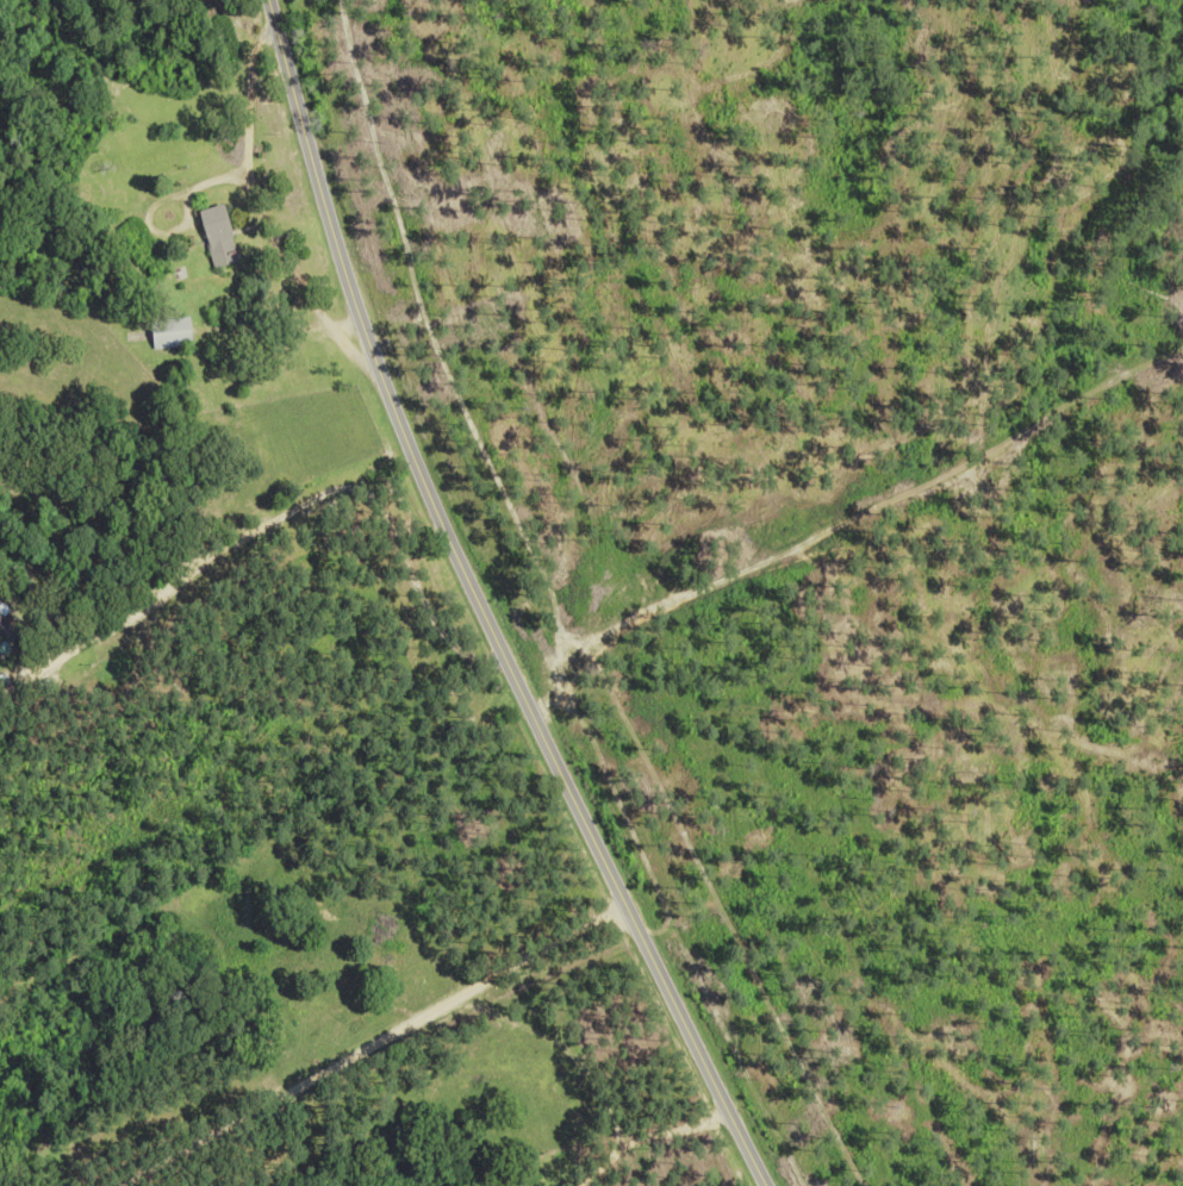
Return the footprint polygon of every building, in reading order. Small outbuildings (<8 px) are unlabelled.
[(238,263),(227,205),(201,210),(212,268),(238,263)] [(153,318),(153,348),(191,348),(191,318),(153,318)]
